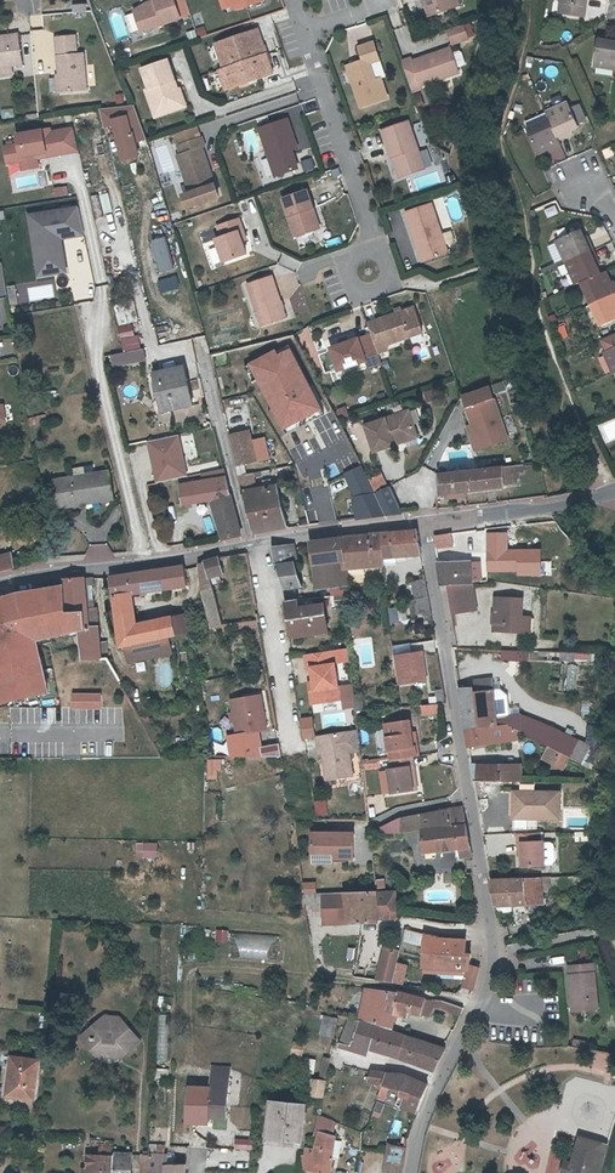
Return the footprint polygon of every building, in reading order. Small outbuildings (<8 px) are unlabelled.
[(139,29),(179,16),(173,0),(149,0),(146,1),(132,9),(139,29)] [(453,0),(424,0),(428,14),(441,9),(455,4),(455,3),(453,0)] [(586,4),(560,0),(558,11),(584,15),(586,4)] [(71,3),(72,11),(86,10),(86,2),(71,3)] [(128,32),(136,31),(131,12),(124,14),(128,32)] [(463,22),(447,27),(452,41),(467,36),(463,22)] [(223,66),(219,68),(226,87),(271,71),(255,28),(215,42),(223,66)] [(608,33),(608,37),(596,35),(592,59),(614,63),(614,34),(608,33)] [(0,40),(0,68),(4,68),(7,67),(18,66),(14,36),(4,37),(5,40),(0,40)] [(73,56),(72,37),(53,39),(57,93),(83,91),(80,55),(73,56)] [(79,37),(72,37),(73,56),(80,55),(79,37)] [(372,40),(358,45),(363,58),(346,64),(361,105),(387,95),(380,75),(375,77),(369,61),(379,58),(372,40)] [(407,74),(413,90),(422,87),(420,84),(459,70),(457,65),(452,50),(450,45),(412,59),(411,56),(402,59),(407,74)] [(452,50),(457,65),(463,63),(465,59),(461,50),(459,48),(452,50)] [(161,105),(171,109),(180,106),(177,96),(182,94),(179,86),(175,86),(172,79),(174,79),(166,58),(140,67),(148,88),(151,87),(158,106),(161,105)] [(9,77),(7,67),(4,68),(0,68),(0,78),(9,77)] [(40,92),(56,90),(53,70),(37,72),(40,92)] [(148,88),(145,88),(155,115),(171,109),(161,105),(158,106),(151,87),(148,88)] [(177,96),(180,106),(186,104),(182,94),(177,96)] [(543,109),(555,135),(566,130),(564,127),(576,123),(564,99),(542,108),(543,109)] [(132,103),(98,108),(102,129),(110,128),(120,162),(138,158),(136,144),(148,139),(132,103)] [(559,143),(555,135),(543,109),(524,119),(527,126),(524,127),(535,151),(546,146),(547,149),(559,143)] [(288,137),(292,136),(285,117),(257,127),(274,174),(298,166),(291,147),(288,137)] [(395,154),(402,174),(424,166),(408,119),(382,128),(391,155),(392,154),(395,154)] [(6,165),(76,152),(71,128),(49,132),(49,128),(15,134),(17,145),(3,147),(6,165)] [(177,153),(185,178),(178,181),(182,193),(189,190),(210,183),(206,168),(209,167),(202,146),(205,145),(202,135),(178,143),(181,152),(177,153)] [(149,142),(159,178),(177,173),(167,137),(149,142)] [(420,150),(425,166),(431,164),(426,148),(420,150)] [(399,175),(402,174),(395,154),(392,154),(399,175)] [(311,156),(300,159),(304,171),(315,168),(311,156)] [(206,168),(210,183),(214,182),(209,167),(206,168)] [(436,171),(417,177),(420,187),(439,181),(436,171)] [(53,196),(68,195),(67,185),(52,186),(53,196)] [(310,208),(312,206),(306,188),(281,196),(294,235),(316,227),(310,208)] [(111,212),(107,191),(97,193),(102,214),(111,212)] [(422,242),(427,258),(448,252),(432,202),(406,210),(417,244),(422,242)] [(82,232),(77,205),(25,213),(35,278),(64,272),(60,237),(82,232)] [(238,230),(242,228),(238,216),(216,224),(220,236),(215,237),(222,260),(245,252),(241,239),(238,230)] [(160,270),(172,267),(161,226),(149,230),(160,270)] [(446,243),(454,240),(450,228),(442,231),(446,243)] [(562,262),(591,249),(585,237),(582,238),(577,228),(553,240),(562,262)] [(422,260),(427,258),(422,242),(417,244),(422,260)] [(591,249),(562,262),(572,284),(577,282),(598,273),(592,261),(596,259),(591,249)] [(598,273),(577,282),(587,305),(594,302),(611,294),(614,292),(614,286),(612,279),(609,281),(604,270),(598,273)] [(261,324),(286,315),(271,274),(247,283),(261,324)] [(175,275),(157,281),(160,290),(178,285),(175,275)] [(5,286),(9,304),(17,302),(13,284),(5,286)] [(35,286),(36,298),(54,297),(53,285),(35,286)] [(611,294),(594,302),(587,305),(597,326),(614,318),(614,292),(611,294)] [(119,322),(136,319),(133,301),(116,303),(119,322)] [(396,311),(367,321),(371,332),(377,351),(387,347),(386,343),(422,330),(414,305),(402,309),(396,311)] [(141,361),(135,322),(117,325),(121,351),(108,353),(110,366),(141,361)] [(558,339),(567,336),(563,323),(554,326),(558,339)] [(377,351),(371,332),(330,346),(338,369),(366,359),(368,367),(381,362),(377,351)] [(603,350),(614,373),(614,345),(603,350)] [(164,397),(162,397),(165,411),(193,406),(185,367),(159,372),(164,397)] [(485,385),(483,386),(482,386),(463,393),(464,395),(472,422),(480,446),(508,438),(495,396),(491,383),(485,385)] [(392,439),(415,431),(408,408),(364,423),(373,449),(393,442),(392,439)] [(225,418),(229,432),(233,430),(229,413),(224,414),(225,418)] [(28,416),(28,424),(45,422),(44,414),(28,416)] [(480,446),(472,422),(467,423),(475,448),(480,446)] [(233,430),(229,432),(237,465),(240,474),(245,473),(242,461),(256,458),(248,427),(233,430)] [(416,435),(415,431),(392,439),(393,442),(416,435)] [(145,440),(154,481),(187,474),(178,433),(145,440)] [(203,482),(226,479),(223,469),(201,472),(203,482)] [(57,507),(76,504),(76,500),(112,494),(109,471),(53,481),(57,507)] [(274,483),(262,486),(256,488),(253,471),(245,473),(240,474),(243,488),(255,533),(288,528),(277,483),(274,483)] [(260,476),(262,486),(274,483),(272,473),(260,476)] [(510,474),(441,480),(442,503),(511,497),(510,474)] [(371,480),(378,494),(390,489),(383,475),(371,480)] [(344,477),(328,481),(331,492),(347,488),(344,477)] [(199,483),(201,501),(211,499),(223,541),(240,537),(226,479),(203,482),(199,483)] [(201,501),(199,483),(196,483),(179,486),(182,503),(182,504),(201,501)] [(404,513),(395,494),(392,487),(390,489),(378,494),(389,515),(404,513)] [(405,490),(395,494),(404,513),(416,512),(405,490)] [(76,500),(76,504),(113,497),(112,494),(76,500)] [(389,515),(378,494),(361,501),(363,518),(363,517),(389,515)] [(481,535),(480,526),(453,529),(454,538),(481,535)] [(381,533),(384,556),(421,552),(418,529),(381,533)] [(343,540),(347,568),(385,563),(384,556),(381,533),(370,534),(370,535),(370,536),(349,539),(343,540)] [(320,589),(350,585),(347,568),(343,540),(314,544),(320,589)] [(87,562),(111,560),(110,543),(86,544),(87,562)] [(275,552),(279,567),(279,569),(287,589),(304,586),(294,566),(298,565),(295,545),(274,548),(275,552)] [(13,568),(10,556),(0,559),(0,572),(13,568)] [(441,573),(469,568),(470,568),(480,570),(478,557),(469,558),(468,556),(439,562),(441,573)] [(206,562),(210,579),(224,576),(220,559),(206,562)] [(216,602),(210,579),(206,562),(199,564),(210,629),(222,626),(216,602)] [(111,598),(130,595),(185,586),(183,566),(109,577),(111,598)] [(442,584),(447,583),(470,580),(470,571),(469,568),(441,573),(442,584)] [(470,568),(469,568),(470,571),(470,580),(471,579),(472,579),(472,576),(481,575),(480,570),(470,568)] [(78,631),(79,660),(101,658),(107,658),(106,642),(99,642),(97,608),(93,608),(91,578),(62,579),(62,585),(63,593),(64,614),(80,613),(81,631),(78,631)] [(410,599),(428,597),(425,578),(408,581),(410,599)] [(449,594),(471,591),(470,580),(447,583),(449,594)] [(36,642),(78,631),(81,631),(80,613),(64,614),(63,593),(62,585),(44,588),(15,593),(0,597),(0,704),(47,692),(36,642)] [(473,608),(471,591),(449,594),(451,611),(473,608)] [(111,598),(114,628),(134,624),(130,595),(111,598)] [(428,597),(410,599),(413,617),(431,615),(428,597)] [(512,622),(531,625),(532,617),(523,617),(524,600),(497,599),(496,619),(512,622)] [(320,613),(317,608),(299,610),(299,601),(298,601),(286,602),(290,630),(290,631),(320,627),(322,621),(320,613)] [(325,606),(317,608),(320,613),(322,621),(320,627),(290,631),(291,638),(329,633),(325,606)] [(389,622),(398,620),(396,606),(386,607),(389,622)] [(344,609),(345,616),(354,614),(353,607),(344,609)] [(114,628),(118,648),(124,647),(167,638),(173,636),(169,617),(134,624),(114,628)] [(512,622),(496,619),(495,631),(531,633),(531,625),(512,622)] [(167,638),(124,647),(130,664),(170,655),(167,638)] [(422,652),(432,648),(428,638),(418,641),(422,652)] [(336,665),(350,663),(348,650),(334,652),(336,665)] [(522,661),(523,652),(504,650),(503,661),(515,662),(515,660),(522,661)] [(588,659),(588,650),(557,652),(557,662),(588,659)] [(314,682),(317,705),(342,701),(341,689),(339,689),(336,665),(334,652),(306,656),(308,670),(312,669),(314,682)] [(565,688),(576,688),(576,664),(566,664),(565,688)] [(493,678),(472,679),(473,685),(479,727),(511,728),(520,733),(548,746),(568,756),(570,756),(575,744),(518,716),(497,715),(493,678)] [(473,685),(459,687),(469,747),(520,740),(520,733),(511,728),(479,727),(473,685)] [(441,689),(423,689),(423,699),(441,700),(441,689)] [(99,694),(72,694),(72,707),(99,707),(99,694)] [(260,695),(230,701),(236,735),(233,735),(235,747),(253,744),(251,733),(266,730),(260,695)] [(421,706),(422,715),(437,713),(436,704),(421,706)] [(157,741),(163,737),(148,712),(142,715),(157,741)] [(310,715),(297,718),(301,739),(314,736),(310,715)] [(413,746),(411,733),(409,721),(384,725),(389,761),(390,761),(412,757),(418,756),(416,746),(413,746)] [(357,733),(346,734),(349,751),(359,750),(357,733)] [(321,748),(323,764),(326,782),(353,777),(350,754),(349,751),(346,734),(316,739),(318,749),(321,748)] [(563,767),(568,756),(548,746),(543,758),(563,767)] [(382,757),(361,760),(362,769),(383,766),(382,757)] [(412,757),(390,761),(392,771),(388,771),(392,794),(417,790),(415,777),(411,777),(409,768),(413,768),(412,757)] [(206,759),(206,778),(219,778),(219,759),(206,759)] [(472,766),(475,782),(520,782),(522,782),(520,766),(472,766)] [(534,782),(522,782),(520,782),(520,791),(534,791),(534,782)] [(534,791),(520,791),(513,791),(513,817),(537,816),(560,816),(560,791),(534,791)] [(324,803),(313,804),(314,815),(325,814),(324,803)] [(463,807),(461,807),(420,814),(422,852),(456,849),(457,858),(469,856),(471,856),(463,807)] [(521,841),(522,853),(522,864),(544,864),(544,862),(543,841),(543,840),(540,840),(540,830),(526,831),(518,831),(518,841),(521,841)] [(334,859),(345,860),(353,860),(353,834),(311,833),(311,857),(334,858),(334,859)] [(156,857),(156,842),(135,841),(135,857),(156,857)] [(550,841),(543,841),(544,862),(550,862),(554,857),(554,847),(550,841)] [(583,875),(551,876),(551,878),(551,886),(584,885),(583,875)] [(551,878),(551,876),(540,877),(540,879),(490,880),(495,905),(497,905),(497,912),(499,913),(510,912),(513,910),(512,905),(513,905),(545,903),(543,890),(552,890),(551,886),(551,878)] [(300,895),(315,894),(314,881),(299,881),(300,895)] [(396,919),(396,892),(322,894),(323,924),(376,923),(376,919),(396,919)] [(213,941),(226,943),(228,930),(216,928),(213,941)] [(279,960),(280,935),(229,933),(228,958),(279,960)] [(438,939),(425,936),(423,968),(470,972),(468,977),(465,987),(470,989),(477,970),(471,968),(471,957),(465,956),(465,942),(438,941),(438,939)] [(389,948),(385,965),(395,967),(399,951),(389,948)] [(571,986),(574,986),(576,1008),(597,1007),(594,962),(569,964),(571,986)] [(395,967),(385,965),(381,980),(391,983),(395,967)] [(470,972),(423,968),(422,973),(468,977),(470,972)] [(372,1023),(381,990),(365,988),(359,1019),(372,1023)] [(381,990),(372,1023),(391,1028),(395,1010),(420,1016),(424,999),(396,993),(381,990)] [(434,1000),(424,999),(420,1016),(429,1018),(434,1000)] [(442,1010),(457,1015),(460,1007),(445,1002),(442,1010)] [(338,1016),(333,1048),(350,1052),(358,1022),(338,1015),(338,1016)] [(319,1036),(333,1037),(335,1017),(320,1016),(319,1036)] [(105,1021),(85,1040),(102,1054),(96,1062),(106,1069),(116,1057),(129,1059),(144,1046),(122,1022),(105,1021)] [(401,1042),(404,1035),(358,1022),(350,1052),(367,1056),(369,1048),(397,1056),(401,1043),(401,1042)] [(445,1048),(404,1035),(401,1042),(401,1043),(397,1056),(433,1069),(445,1048)] [(563,1043),(547,1044),(549,1058),(564,1057),(563,1043)] [(7,1075),(5,1093),(31,1096),(34,1058),(7,1055),(5,1075),(7,1075)] [(326,1076),(328,1057),(321,1056),(319,1075),(326,1076)] [(154,1077),(167,1077),(167,1068),(154,1068),(154,1077)] [(211,1089),(229,1089),(230,1070),(213,1069),(211,1089)] [(384,1074),(385,1072),(371,1071),(368,1079),(381,1084),(383,1079),(384,1074)] [(383,1079),(381,1084),(406,1093),(401,1106),(415,1112),(427,1084),(401,1074),(385,1072),(384,1074),(383,1079)] [(564,1078),(561,1090),(568,1091),(572,1075),(565,1074),(564,1078)] [(307,1095),(322,1097),(325,1079),(309,1077),(307,1095)] [(228,1110),(229,1089),(211,1089),(211,1090),(190,1089),(189,1125),(211,1126),(211,1118),(211,1109),(228,1110)] [(568,1091),(561,1090),(555,1119),(555,1120),(592,1127),(597,1106),(566,1099),(568,1091)] [(275,1118),(273,1138),(302,1140),(306,1106),(273,1104),(271,1117),(275,1118)] [(609,1132),(613,1120),(614,1111),(614,1110),(607,1108),(601,1130),(609,1132)] [(211,1109),(211,1118),(227,1119),(228,1110),(211,1109)] [(334,1136),(340,1138),(343,1123),(321,1114),(320,1123),(315,1155),(305,1155),(304,1171),(317,1172),(330,1172),(334,1136)] [(607,1141),(578,1134),(572,1159),(577,1161),(573,1172),(598,1172),(607,1141)] [(407,1148),(391,1144),(385,1172),(402,1172),(407,1148)] [(113,1153),(113,1155),(114,1169),(131,1168),(130,1153),(113,1153)] [(148,1153),(140,1153),(140,1172),(149,1172),(148,1153)] [(186,1164),(169,1164),(168,1154),(148,1153),(149,1172),(186,1172),(186,1164)] [(113,1155),(85,1156),(87,1171),(86,1172),(131,1172),(131,1168),(114,1169),(113,1155)] [(560,1168),(569,1171),(572,1159),(564,1157),(560,1168)] [(569,1171),(568,1172),(573,1172),(577,1161),(572,1159),(569,1171)]
